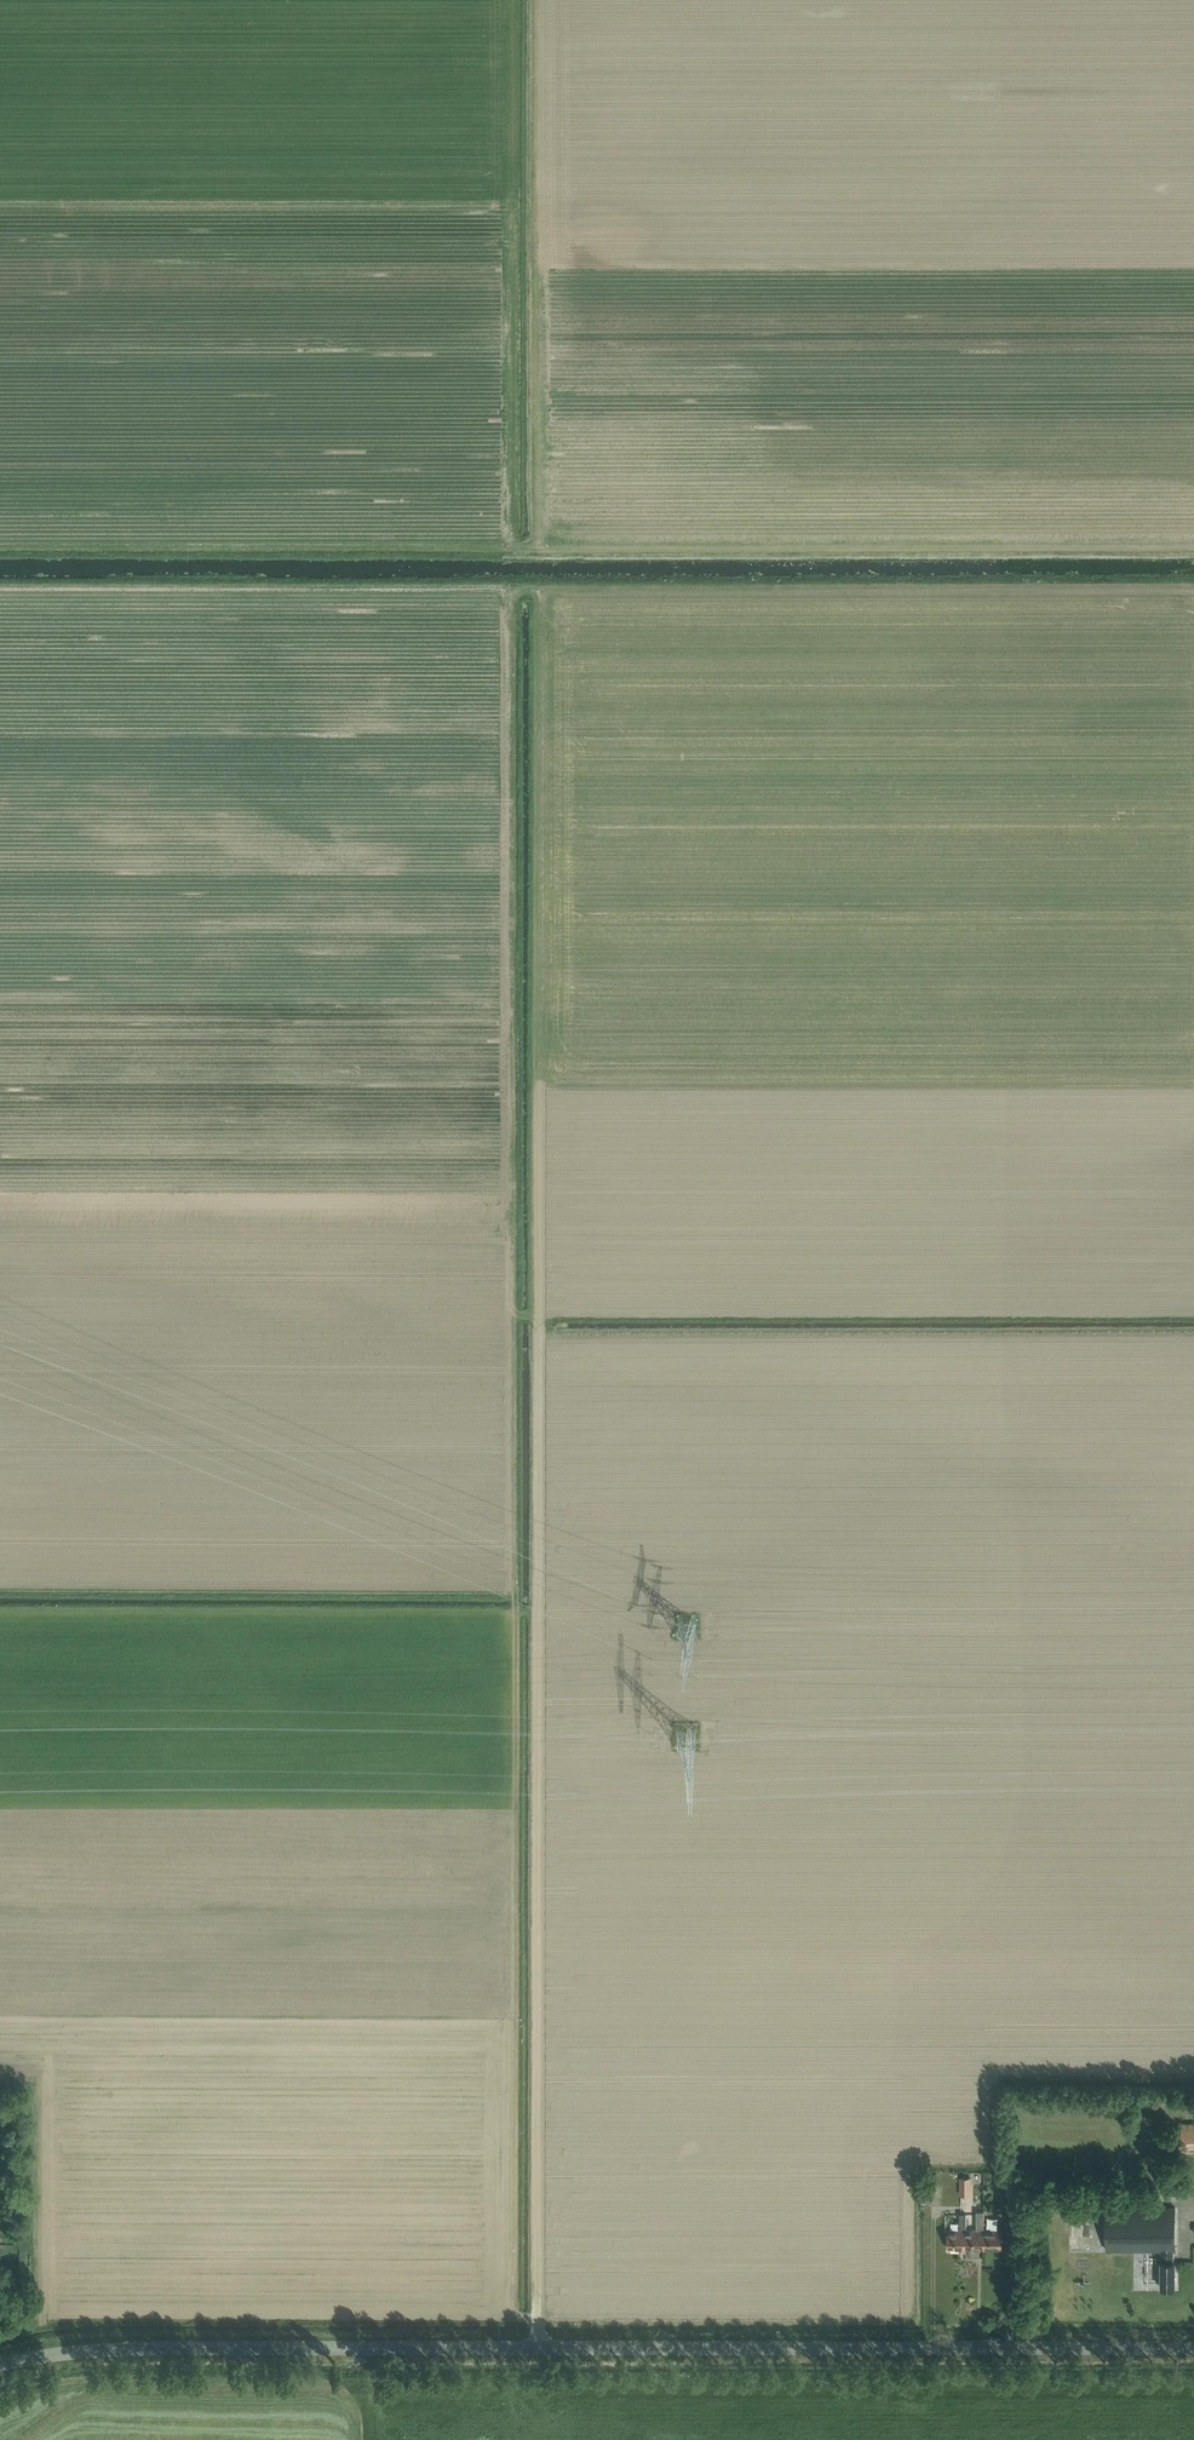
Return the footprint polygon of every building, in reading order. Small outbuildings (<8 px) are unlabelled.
[(1181,2149),(1193,2149),(1193,2124),(1181,2124),(1181,2149)] [(970,2196),(970,2178),(960,2178),(960,2196),(970,2196)] [(1006,2184),(1006,2197),(1017,2197),(1017,2184),(1006,2184)] [(1175,2208),(1106,2208),(1106,2251),(1161,2250),(1161,2262),(1172,2262),(1172,2250),(1175,2250),(1175,2208)] [(984,2230),(984,2215),(984,2212),(977,2212),(977,2230),(966,2230),(966,2249),(984,2249),(984,2230)] [(966,2249),(966,2230),(966,2215),(959,2215),(959,2230),(948,2230),(948,2249),(966,2249)] [(984,2249),(1001,2249),(1002,2241),(1011,2241),(1011,2222),(1001,2222),(1001,2230),(984,2230),(984,2249)] [(1175,2262),(1172,2262),(1161,2262),(1160,2287),(1175,2287),(1175,2262)]
